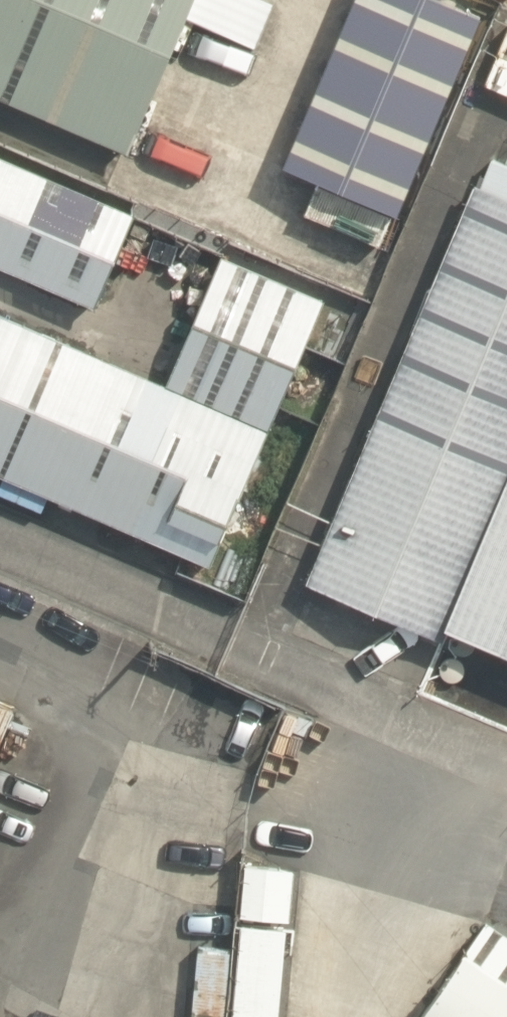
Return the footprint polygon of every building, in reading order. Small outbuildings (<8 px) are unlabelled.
[(127,154),(192,0),(0,0),(0,100),(127,154)] [(443,0),(359,0),(288,168),(402,216),(486,18),(443,0)] [(304,586),(439,643),(446,629),(506,655),(506,162),(496,157),(482,188),(475,185),(304,586)] [(93,310),(133,218),(0,161),(0,270),(93,310)] [(209,568),(323,301),(219,256),(163,386),(0,316),(0,479),(209,568)] [(15,712),(0,705),(0,746),(15,712)] [(232,1016),(280,1016),(294,879),(248,874),(232,1016)] [(485,922),(422,1016),(506,1016),(506,937),(485,922)]
